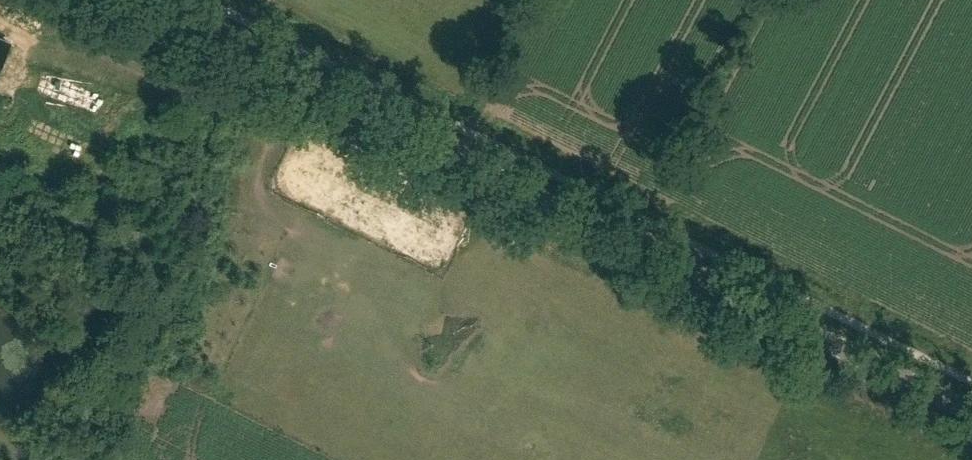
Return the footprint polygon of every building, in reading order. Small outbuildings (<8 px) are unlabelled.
[(9,43),(0,39),(0,62),(9,43)]
